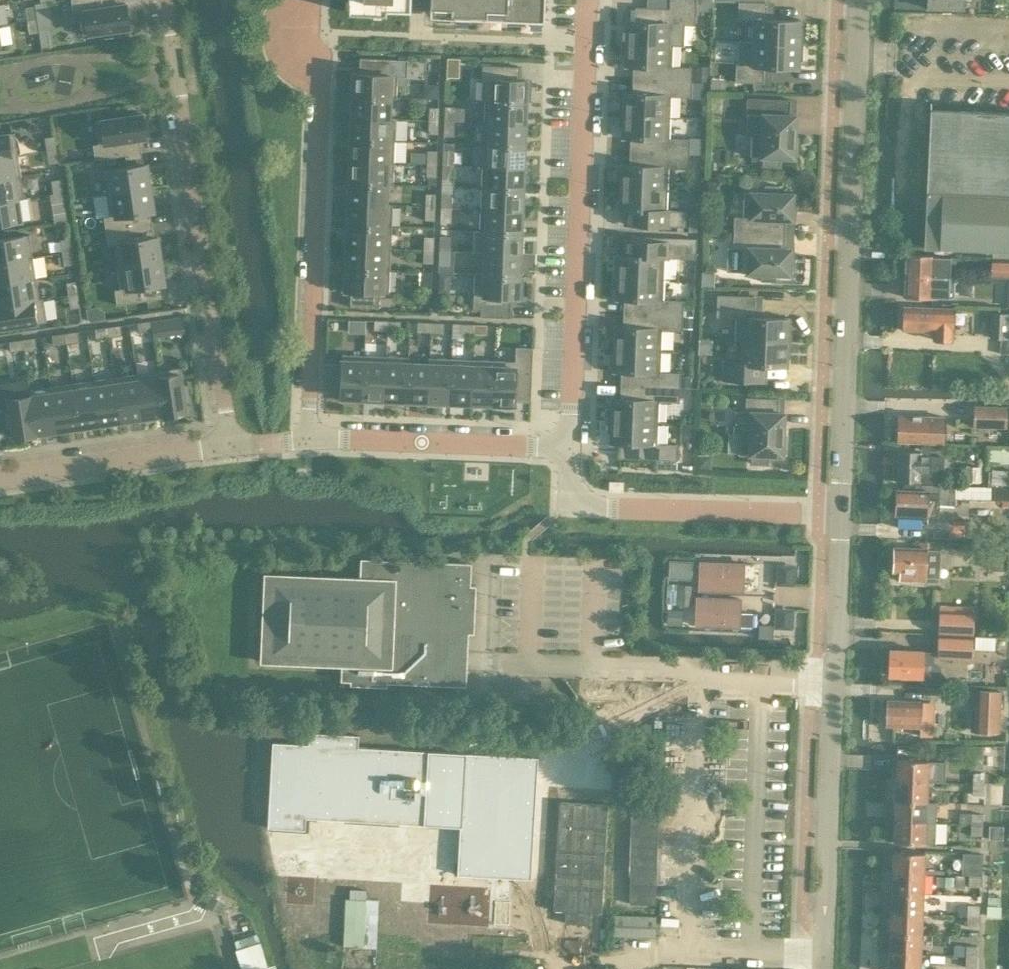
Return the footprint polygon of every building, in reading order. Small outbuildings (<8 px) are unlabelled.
[(72,3),(74,12),(80,11),(83,35),(99,32),(100,38),(118,35),(118,30),(131,28),(128,2),(119,3),(119,0),(72,0),(72,3)] [(349,10),(349,12),(386,14),(386,9),(409,10),(410,10),(411,0),(349,0),(349,10)] [(430,10),(430,16),(433,16),(434,16),(544,20),(544,16),(545,0),(431,0),(430,10)] [(626,43),(672,44),(684,45),(685,24),(695,24),(695,10),(712,11),(712,0),(669,0),(669,7),(635,6),(635,21),(627,20),(626,43)] [(738,1),(737,18),(748,19),(747,41),(801,43),(802,28),(799,28),(799,19),(765,18),(766,1),(740,0),(738,0),(738,1)] [(965,0),(927,0),(927,8),(964,9),(965,0)] [(35,6),(25,7),(27,20),(37,19),(35,6)] [(37,19),(27,20),(29,33),(39,32),(37,19)] [(50,27),(39,28),(42,47),(53,46),(50,27)] [(736,63),(735,81),(763,82),(764,65),(798,67),(798,58),(801,58),(801,43),(747,41),(741,41),(740,63),(736,63)] [(633,65),(632,79),(691,81),(692,66),(672,66),(672,44),(626,43),(626,65),(633,65)] [(351,73),(350,87),(353,87),(352,95),(396,97),(397,75),(407,75),(407,59),(406,59),(388,59),(359,58),(359,73),(351,73)] [(483,65),(481,100),(526,102),(527,93),(529,93),(529,80),(519,79),(519,66),(483,65)] [(625,92),(624,115),(670,116),(670,95),(691,96),(691,81),(632,79),(632,93),(625,92)] [(352,95),(351,117),(395,119),(395,118),(389,118),(390,98),(396,98),(396,97),(352,95)] [(746,112),(745,135),(752,135),(751,155),(763,156),(762,165),(780,165),(780,156),(794,157),(794,154),(796,154),(797,138),(795,138),(796,114),(790,114),(790,100),(747,98),(746,112)] [(485,101),(484,122),(525,124),(526,102),(481,100),(481,101),(485,101)] [(445,106),(444,120),(455,121),(455,106),(445,106)] [(429,107),(429,120),(438,120),(439,107),(429,107)] [(924,246),(1008,250),(1008,112),(931,109),(924,246)] [(99,143),(93,144),(96,158),(141,151),(140,138),(147,137),(144,114),(96,121),(99,143)] [(630,137),(630,151),(689,153),(689,138),(669,138),(670,116),(624,115),(623,137),(630,137)] [(351,117),(351,138),(394,140),(395,119),(351,117)] [(428,133),(438,133),(438,120),(429,120),(428,133)] [(444,120),(444,135),(454,135),(455,121),(444,120)] [(484,122),(483,144),(525,145),(525,124),(484,122)] [(18,155),(14,132),(0,134),(0,157),(18,155)] [(45,137),(47,150),(56,149),(54,136),(45,137)] [(351,138),(350,160),(393,162),(394,140),(351,138)] [(483,144),(482,165),(524,167),(525,145),(483,144)] [(58,162),(56,149),(47,150),(49,163),(58,162)] [(443,149),(443,164),(453,164),(453,149),(443,149)] [(428,150),(427,163),(437,163),(437,150),(428,150)] [(141,151),(96,158),(96,159),(126,155),(127,167),(103,170),(107,194),(151,187),(147,164),(143,164),(141,151)] [(622,164),(621,187),(667,188),(668,167),(688,168),(689,153),(630,151),(629,165),(622,164)] [(21,176),(18,155),(0,157),(0,179),(21,176)] [(350,160),(349,182),(392,183),(393,162),(350,160)] [(427,176),(436,176),(437,163),(427,163),(427,176)] [(443,164),(442,178),(452,178),(453,164),(443,164)] [(482,165),(482,187),(523,188),(524,167),(482,165)] [(24,197),(21,176),(0,179),(0,201),(24,197)] [(50,194),(63,192),(61,179),(51,180),(53,193),(50,194)] [(349,182),(348,203),(391,205),(391,204),(385,204),(386,184),(392,184),(392,183),(349,182)] [(734,215),(733,231),(784,233),(785,218),(792,219),(793,193),(779,193),(779,185),(764,184),(764,192),(744,191),(743,215),(734,215)] [(110,216),(104,217),(106,231),(152,224),(150,211),(154,210),(151,187),(107,194),(110,216)] [(482,187),(481,208),(522,210),(523,188),(482,187)] [(666,210),(667,188),(621,187),(620,209),(628,209),(627,224),(686,226),(687,210),(666,210)] [(67,220),(63,192),(50,194),(54,222),(67,220)] [(442,192),(441,207),(451,207),(452,193),(442,192)] [(426,193),(426,206),(435,207),(435,194),(426,193)] [(24,197),(0,201),(0,224),(21,220),(18,199),(24,198),(24,197)] [(348,203),(347,225),(390,226),(391,205),(348,203)] [(425,219),(434,220),(435,207),(426,206),(425,219)] [(441,207),(440,221),(451,222),(451,207),(441,207)] [(481,208),(480,230),(486,230),(521,231),(522,210),(481,208)] [(152,224),(106,231),(108,245),(114,244),(117,267),(161,260),(158,238),(158,236),(154,237),(152,224)] [(347,225),(346,246),(390,248),(390,226),(347,225)] [(486,231),(485,252),(520,253),(521,231),(486,230),(480,230),(480,231),(486,231)] [(784,248),(784,233),(733,231),(733,247),(742,247),(741,272),(761,272),(761,280),(776,281),(776,273),(790,274),(791,248),(784,248)] [(33,257),(30,234),(0,239),(0,262),(33,257)] [(440,235),(439,250),(450,250),(450,236),(440,235)] [(618,254),(618,276),(664,278),(664,257),(685,258),(696,259),(696,238),(685,237),(631,235),(631,240),(626,240),(626,254),(618,254)] [(424,236),(424,249),(433,250),(434,237),(424,236)] [(70,238),(60,240),(62,251),(62,252),(71,251),(71,249),(70,238)] [(346,246),(346,268),(389,270),(390,248),(346,246)] [(423,262),(433,263),(433,250),(424,249),(423,262)] [(439,264),(439,265),(449,265),(450,250),(439,250),(439,264)] [(71,251),(62,252),(64,264),(64,266),(73,264),(73,262),(71,251)] [(475,272),(475,273),(520,274),(520,253),(485,252),(484,273),(475,272)] [(906,268),(905,274),(955,276),(956,257),(931,256),(931,254),(905,253),(905,268),(906,268)] [(36,278),(33,257),(0,262),(0,283),(36,278)] [(992,258),(992,277),(1001,278),(1008,278),(1008,258),(992,258)] [(121,288),(115,289),(117,304),(163,297),(161,284),(165,283),(161,260),(117,267),(121,288)] [(388,292),(389,270),(346,268),(345,276),(343,276),(342,291),(351,291),(350,307),(378,308),(378,292),(388,292)] [(473,308),(481,309),(480,316),(510,317),(511,297),(521,297),(522,283),(519,283),(520,274),(475,273),(473,308)] [(955,276),(905,274),(905,282),(904,282),(903,297),(933,298),(954,299),(955,276)] [(624,299),(624,312),(683,315),(683,300),(663,299),(664,278),(618,276),(617,299),(624,299)] [(43,299),(43,298),(39,299),(36,278),(0,283),(0,305),(43,299)] [(1008,291),(1008,278),(1001,278),(1001,291),(1008,291)] [(76,281),(67,283),(68,294),(68,295),(78,294),(78,293),(76,281)] [(78,294),(68,295),(70,308),(80,306),(78,294)] [(736,317),(735,339),(790,341),(791,326),(788,326),(788,317),(754,316),(755,295),(717,294),(716,316),(736,317)] [(43,299),(0,305),(0,328),(46,321),(43,299)] [(902,330),(933,331),(933,340),(953,340),(954,307),(903,305),(902,330)] [(616,326),(615,348),(661,350),(662,329),(682,330),(683,315),(624,312),(623,326),(616,326)] [(1008,354),(1008,313),(992,312),(990,338),(1001,339),(1000,353),(1008,354)] [(164,319),(151,321),(152,329),(153,336),(167,335),(164,319)] [(151,320),(137,322),(139,331),(152,329),(151,320)] [(374,330),(387,330),(387,321),(374,320),(374,330)] [(387,321),(387,330),(400,331),(400,321),(387,321)] [(418,331),(431,332),(431,323),(418,322),(418,331)] [(431,323),(431,332),(444,332),(444,323),(431,323)] [(460,333),(473,334),(474,324),(461,324),(460,333)] [(474,324),(473,334),(487,334),(487,325),(474,324)] [(120,325),(107,327),(109,336),(122,334),(120,325)] [(107,327),(94,328),(96,338),(109,336),(107,327)] [(78,331),(65,333),(66,342),(79,340),(78,331)] [(65,333),(52,335),(53,344),(66,342),(65,333)] [(35,337),(22,339),(23,349),(36,347),(35,337)] [(22,339),(9,341),(10,351),(23,349),(22,339)] [(724,379),(752,380),(763,380),(763,379),(759,378),(760,363),(786,364),(787,356),(789,356),(790,341),(735,339),(735,340),(742,340),(741,361),(724,361),(724,379)] [(496,360),(494,404),(500,404),(500,406),(515,407),(515,399),(531,399),(533,347),(516,347),(515,361),(496,360)] [(615,348),(614,371),(621,371),(621,384),(680,387),(680,372),(660,371),(661,350),(615,348)] [(326,363),(325,391),(341,392),(340,400),(355,400),(355,398),(362,398),(364,355),(342,354),(342,364),(326,363)] [(364,355),(362,398),(384,399),(386,356),(364,355)] [(386,356),(384,399),(406,400),(408,357),(386,356)] [(408,357),(406,400),(428,401),(430,357),(429,357),(428,363),(409,363),(409,357),(408,357)] [(430,357),(428,401),(450,402),(452,358),(430,357)] [(452,358),(450,402),(472,403),(474,359),(452,358)] [(474,359),(472,403),(494,404),(496,360),(474,359)] [(180,368),(159,371),(165,414),(186,411),(180,368)] [(159,371),(137,374),(143,417),(165,414),(159,371)] [(137,374),(116,377),(122,420),(143,417),(137,374)] [(116,377),(94,380),(100,424),(122,420),(116,377)] [(94,380),(73,383),(79,427),(100,424),(94,380)] [(73,383),(51,386),(57,430),(79,427),(73,383)] [(613,398),(612,420),(658,422),(659,401),(679,402),(680,387),(621,384),(620,398),(613,398)] [(51,386),(30,389),(36,433),(57,430),(51,386)] [(30,395),(9,398),(15,436),(36,433),(30,389),(29,390),(30,395)] [(785,452),(786,436),(784,435),(784,412),(778,412),(779,398),(746,397),(745,411),(735,410),(734,433),(740,433),(740,453),(751,454),(751,463),(768,463),(769,454),(783,455),(783,451),(785,452)] [(973,427),(1007,428),(1008,406),(974,405),(973,427)] [(898,441),(932,442),(942,442),(943,416),(903,414),(903,421),(899,421),(898,441)] [(619,443),(618,457),(677,459),(678,444),(657,443),(658,422),(612,420),(611,443),(619,443)] [(988,445),(987,461),(1001,462),(1001,446),(988,445)] [(896,481),(930,482),(937,482),(937,467),(929,467),(930,455),(921,455),(922,451),(898,450),(896,481)] [(610,481),(609,491),(623,491),(624,481),(617,481),(610,481)] [(954,497),(1008,499),(1008,487),(955,485),(954,497)] [(895,513),(927,515),(928,519),(949,519),(950,493),(904,490),(896,489),(895,513)] [(989,546),(988,569),(1003,570),(1003,569),(1004,553),(1004,546),(989,546)] [(894,547),(893,571),(901,571),(900,581),(925,582),(939,582),(940,550),(927,549),(927,548),(894,547)] [(265,574),(261,661),(326,664),(341,665),(341,681),(351,681),(350,685),(387,687),(387,683),(454,685),(456,643),(468,643),(469,633),(474,633),(476,585),(471,585),(471,563),(361,558),(360,576),(360,578),(265,574)] [(669,560),(668,578),(692,579),(693,561),(669,560)] [(699,589),(743,591),(744,563),(701,561),(699,589)] [(667,584),(666,604),(667,604),(678,604),(678,605),(690,606),(690,601),(691,585),(679,585),(668,584),(667,584)] [(697,596),(696,624),(740,626),(740,625),(753,626),(753,613),(741,613),(741,599),(741,598),(697,596)] [(974,632),(975,612),(939,611),(938,631),(974,632)] [(938,633),(937,658),(973,660),(974,634),(938,633)] [(924,650),(890,648),(889,675),(923,676),(924,661),(933,662),(934,651),(924,651),(924,650)] [(977,688),(976,719),(975,731),(1000,733),(1001,720),(1002,689),(977,688)] [(888,699),(887,725),(915,726),(920,726),(922,726),(923,700),(888,699)] [(273,742),(268,827),(305,830),(306,818),(460,827),(457,874),(530,879),(538,759),(358,747),(359,735),(309,732),(309,745),(273,742)] [(602,742),(601,758),(613,758),(614,743),(602,742)] [(898,760),(897,781),(929,782),(944,782),(945,761),(898,760)] [(974,772),(973,783),(985,783),(986,773),(974,772)] [(897,781),(896,800),(928,801),(929,782),(897,781)] [(985,794),(985,783),(973,783),(973,794),(985,794)] [(896,800),(896,820),(937,822),(937,801),(928,801),(896,800)] [(590,911),(600,911),(608,806),(560,802),(551,909),(566,910),(565,921),(589,923),(590,911)] [(631,805),(630,903),(654,904),(654,901),(656,878),(658,806),(631,805)] [(960,813),(959,823),(970,824),(971,813),(960,813)] [(971,813),(970,824),(982,824),(983,813),(971,813)] [(896,820),(895,841),(936,843),(937,822),(896,820)] [(970,824),(970,835),(982,835),(982,824),(970,824)] [(989,825),(988,839),(1003,839),(1003,825),(989,825)] [(895,850),(893,871),(925,872),(926,851),(895,850)] [(962,853),(962,874),(970,874),(981,875),(982,854),(962,853)] [(893,871),(892,891),(924,893),(925,872),(893,871)] [(970,874),(969,885),(982,886),(982,875),(981,875),(970,874)] [(955,875),(954,887),(964,887),(965,875),(955,875)] [(936,886),(954,887),(954,876),(937,876),(936,886)] [(403,884),(402,900),(427,902),(428,886),(403,884)] [(347,899),(345,945),(363,946),(365,899),(366,899),(366,891),(350,890),(349,899),(347,899)] [(892,891),(892,912),(923,914),(924,893),(892,891)] [(999,898),(988,897),(986,916),(1000,917),(1001,906),(999,906),(999,898)] [(968,905),(968,916),(979,916),(980,906),(968,905)] [(892,912),(891,932),(922,934),(923,914),(892,912)] [(655,936),(655,916),(615,915),(614,935),(655,936)] [(979,927),(979,916),(968,916),(967,927),(979,927)] [(891,932),(890,953),(921,954),(922,934),(891,932)] [(954,945),(954,956),(966,956),(966,945),(954,945)] [(966,945),(966,956),(977,957),(978,947),(978,945),(966,945)] [(889,968),(921,968),(921,954),(890,953),(889,968)] [(977,957),(966,956),(965,967),(977,968),(977,957)]
